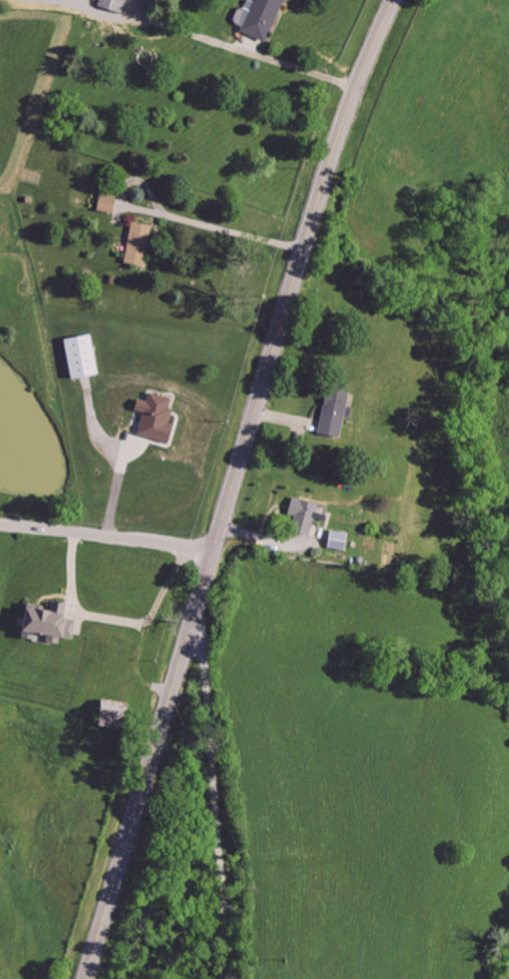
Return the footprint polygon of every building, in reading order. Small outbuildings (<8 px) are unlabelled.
[(122,15),(126,0),(99,0),(97,7),(122,15)] [(239,32),(264,43),(282,0),(253,0),(239,32)] [(96,210),(113,212),(114,194),(98,192),(96,210)] [(144,265),(149,224),(129,223),(125,263),(144,265)] [(61,338),(67,378),(95,373),(89,334),(61,338)] [(338,437),(341,416),(348,417),(349,408),(344,407),(347,392),(324,388),(317,434),(338,437)] [(135,434),(167,443),(172,424),(168,423),(171,409),(167,408),(170,398),(148,392),(145,402),(135,399),(132,409),(142,411),(135,434)] [(308,535),(315,502),(290,497),(286,518),(292,519),(290,531),(308,535)] [(346,532),(327,531),(326,548),(345,550),(346,532)] [(18,606),(14,629),(46,635),(45,641),(56,643),(57,637),(70,640),(74,619),(64,617),(66,604),(48,601),(46,611),(18,606)]
